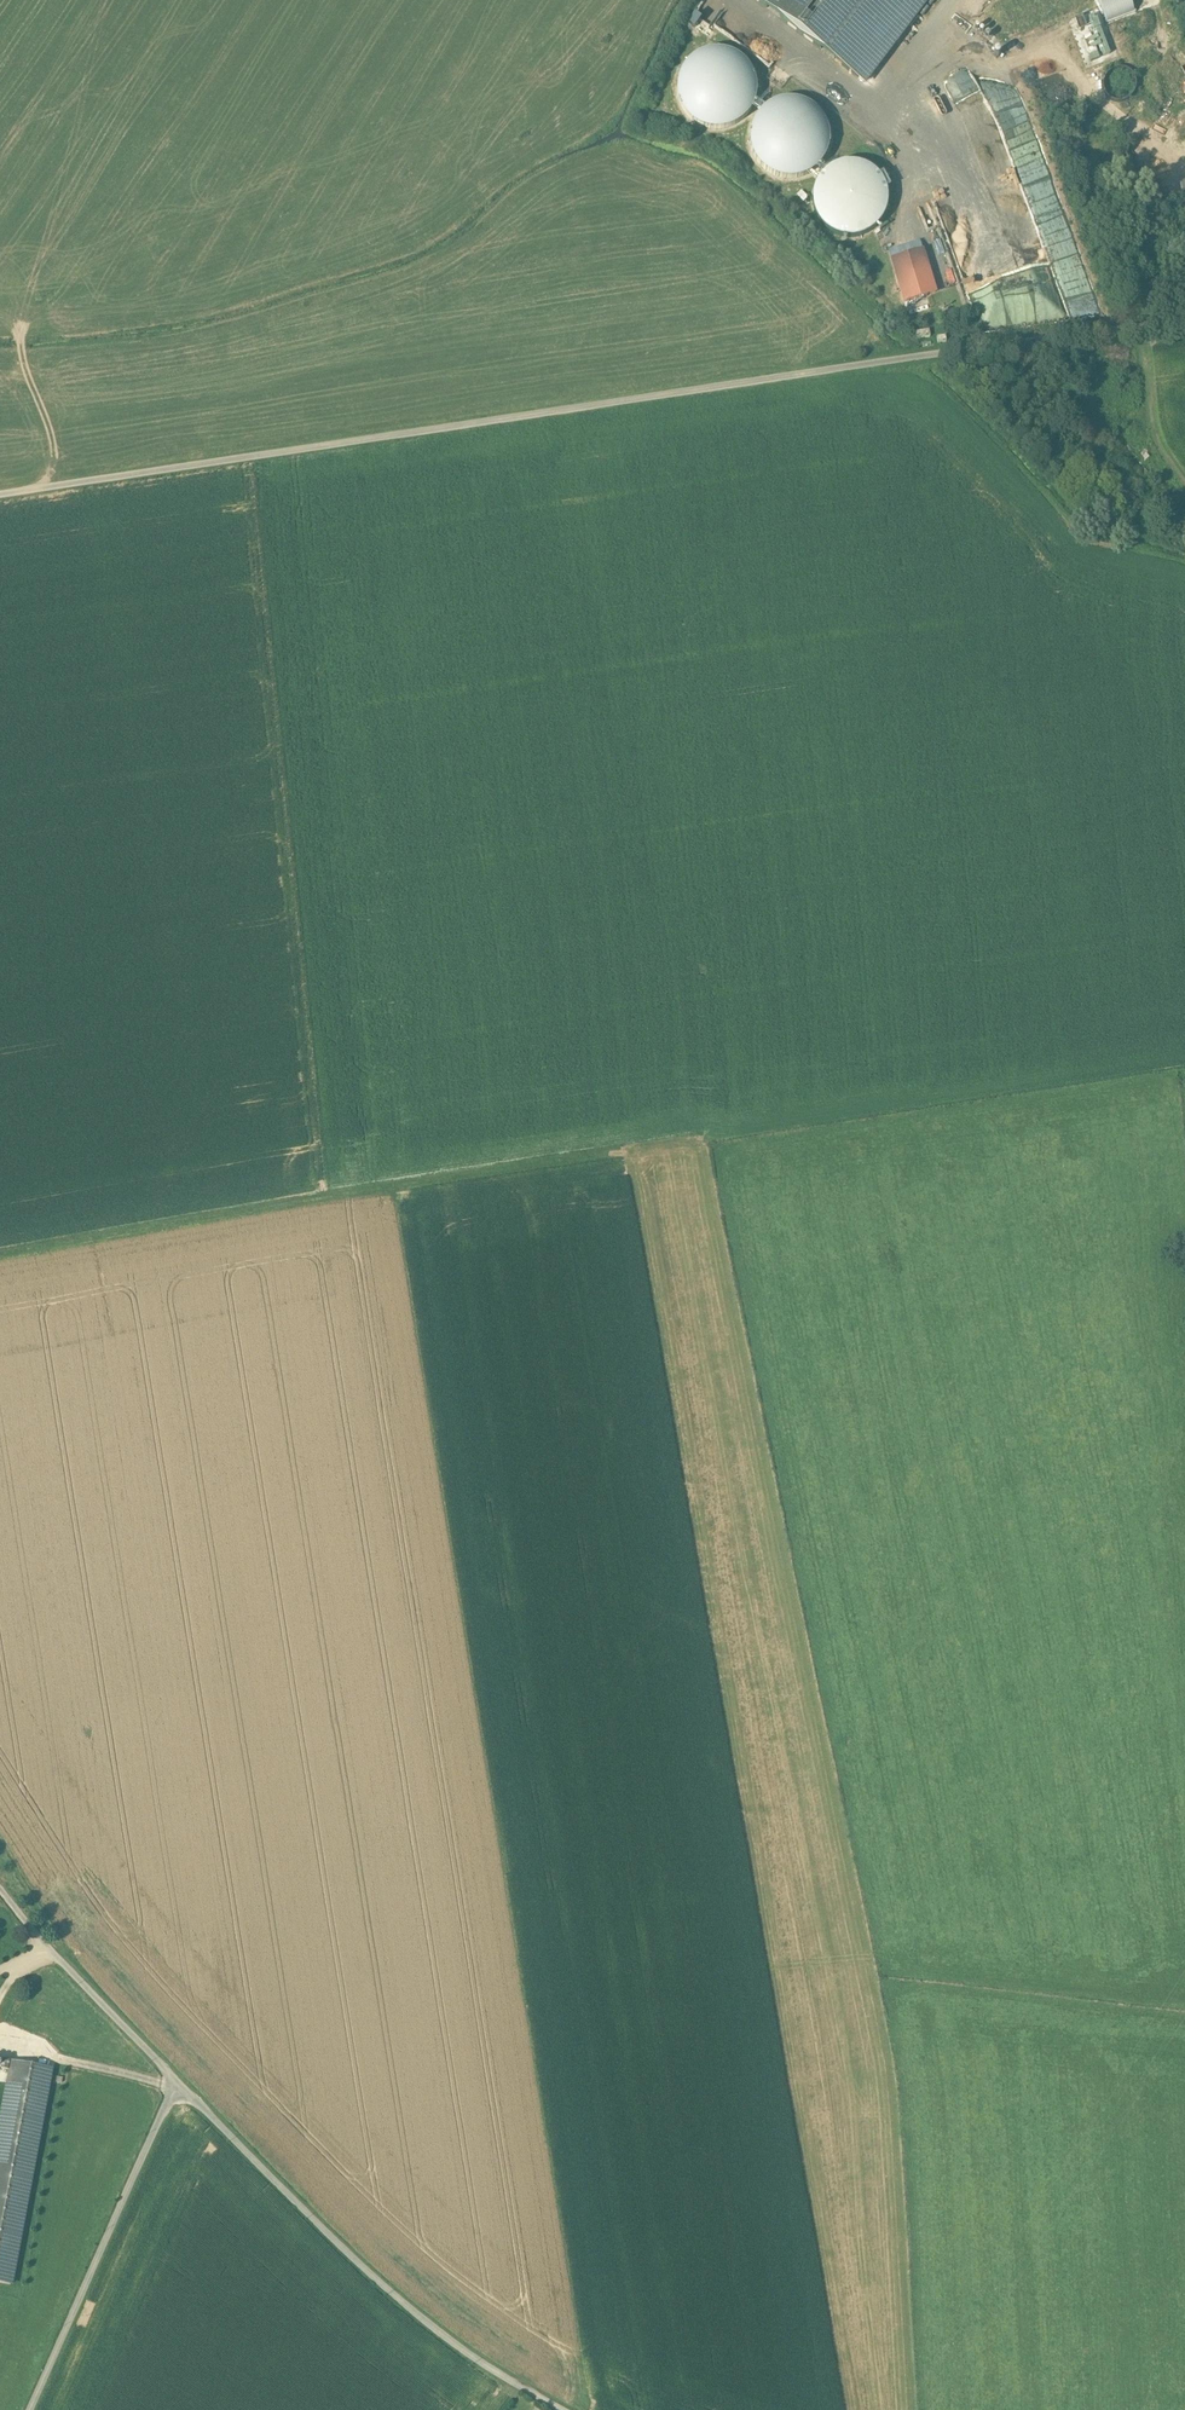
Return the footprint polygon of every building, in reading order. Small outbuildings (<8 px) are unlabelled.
[(864,83),(927,0),(754,0),(864,83)] [(1098,3),(1106,23),(1134,12),(1129,0),(1106,0),(1098,3)] [(701,6),(694,15),(701,20),(695,28),(705,37),(719,21),(701,6)] [(692,14),(686,24),(693,29),(699,19),(692,14)] [(1109,55),(1095,17),(1089,19),(1088,15),(1075,19),(1080,32),(1091,28),(1095,39),(1091,40),(1090,36),(1083,38),(1090,57),(1088,57),(1091,63),(1099,59),(1095,50),(1099,49),(1103,58),(1109,55)] [(754,105),(757,90),(753,75),(745,62),(732,53),(716,50),(701,54),(688,62),(680,75),(677,91),(680,106),(689,119),(702,127),(717,130),(732,127),(745,118),(754,105)] [(1134,93),(1135,87),(1134,81),(1130,75),(1125,72),(1119,71),(1113,72),(1107,76),(1104,81),(1103,87),(1104,93),(1108,99),(1113,102),(1119,103),(1125,102),(1131,98),(1134,93)] [(826,123),(819,115),(811,109),(801,105),(791,104),(781,106),(771,111),(764,118),(758,127),(756,137),(756,147),(758,157),(764,166),(771,173),(780,178),(791,180),(801,179),(811,176),(819,170),(826,162),(830,153),(831,142),(830,132),(826,123)] [(885,214),(888,200),(885,186),(876,174),(864,166),(850,163),(836,166),(824,174),(816,186),(813,201),(816,215),(824,227),(837,235),(851,237),(865,234),(877,226),(885,214)] [(920,242),(889,251),(904,303),(935,293),(920,242)] [(929,331),(916,333),(917,340),(930,338),(929,331)] [(13,2061),(3,2060),(1,2069),(11,2071),(13,2061)] [(0,2131),(0,2283),(11,2285),(51,2068),(13,2061),(11,2071),(0,2131)]
